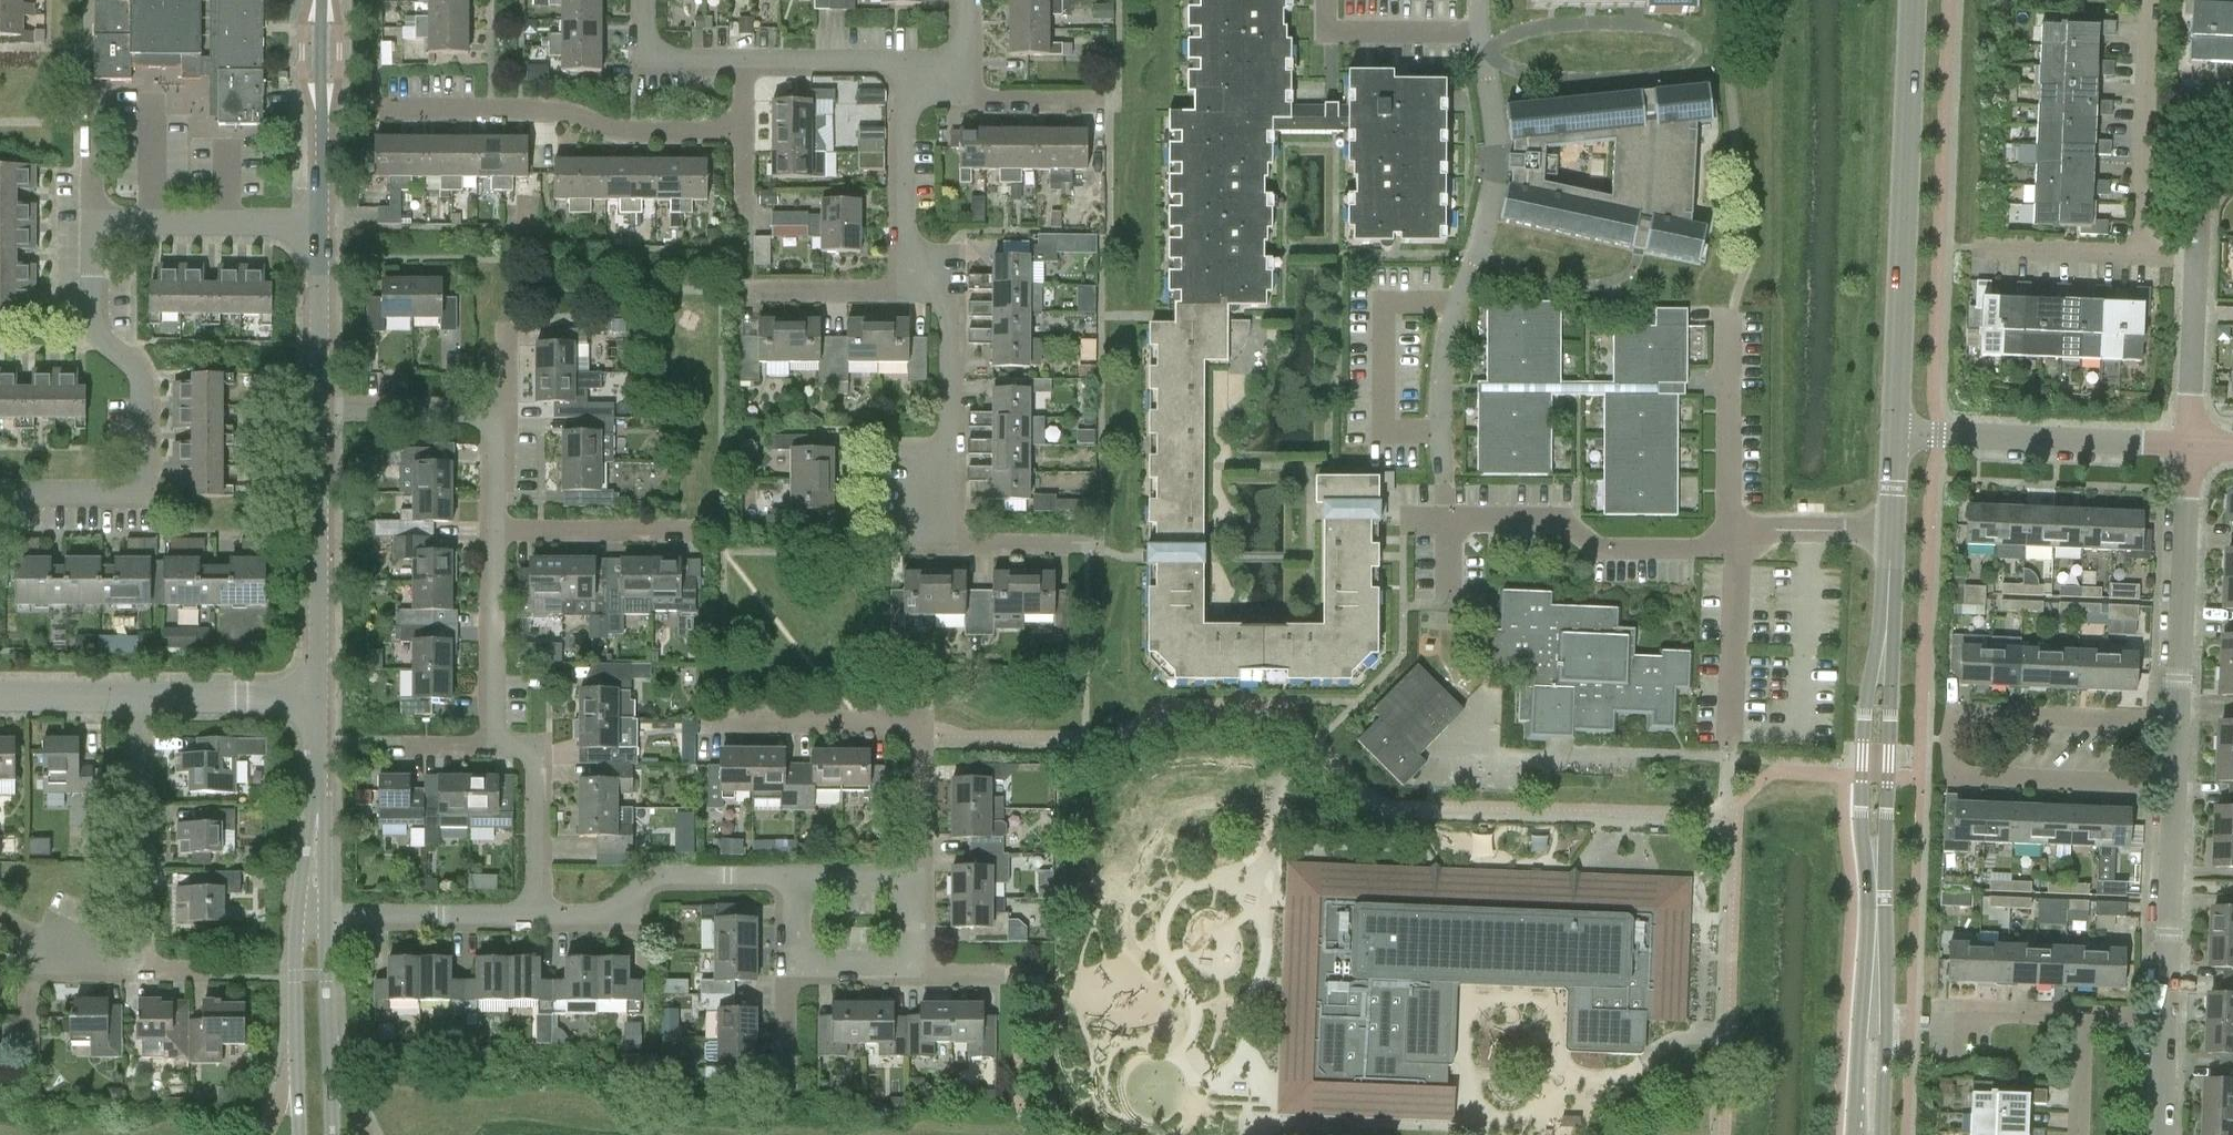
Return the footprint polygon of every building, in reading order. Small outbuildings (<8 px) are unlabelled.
[(22,8),(22,16),(35,16),(35,3),(22,3),(22,0),(0,0),(0,8),(22,8)] [(94,81),(131,81),(131,55),(201,56),(201,0),(130,0),(130,1),(95,1),(95,0),(94,0),(94,81)] [(562,21),(601,21),(601,0),(548,0),(548,6),(562,6),(562,21)] [(829,0),(814,0),(814,10),(829,10),(829,0)] [(829,10),(845,10),(845,0),(829,0),(829,10)] [(1444,244),(1444,83),(1392,83),(1392,74),(1346,74),(1346,108),(1336,108),(1336,106),(1332,106),(1322,106),(1322,108),(1289,108),(1289,42),(1284,42),(1284,29),(1281,29),(1281,12),(1289,12),(1289,0),(1185,0),(1185,95),(1187,95),(1193,95),(1192,114),(1168,113),(1166,113),(1166,311),(1173,311),(1173,322),(1227,322),(1227,308),(1265,308),(1265,295),(1270,295),(1270,260),(1266,260),(1266,231),(1270,231),(1271,197),(1266,197),(1266,167),(1271,167),(1271,134),(1346,134),(1346,167),(1351,167),(1351,197),(1346,197),(1346,231),(1351,231),(1351,245),(1378,245),(1378,246),(1379,247),(1380,249),(1382,251),(1384,251),(1386,251),(1388,250),(1389,249),(1391,250),(1391,244),(1402,244),(1444,244)] [(1643,14),(1695,14),(1695,0),(1643,0),(1643,14)] [(2191,15),(2189,62),(2210,63),(2211,31),(2205,31),(2206,5),(2199,5),(2200,0),(2185,0),(2184,15),(2191,15)] [(219,32),(263,33),(263,1),(219,1),(219,32)] [(468,3),(429,3),(429,16),(405,17),(405,28),(409,28),(414,28),(415,28),(468,29),(468,3)] [(1073,4),(1009,4),(1009,30),(1049,30),(1049,17),(1062,16),(1062,5),(1073,4)] [(2230,64),(2232,15),(2226,14),(2226,7),(2225,6),(2206,5),(2205,31),(2211,31),(2210,63),(2230,64)] [(21,36),(21,44),(35,44),(35,31),(22,31),(22,16),(22,8),(0,8),(0,36),(21,36)] [(740,20),(740,37),(753,37),(753,20),(740,20)] [(2088,20),(2088,27),(2041,25),(2040,46),(2072,47),(2072,40),(2097,41),(2098,35),(2116,36),(2116,21),(2088,20)] [(601,21),(562,21),(562,35),(548,35),(548,46),(601,46),(601,21)] [(403,28),(402,39),(415,39),(415,33),(415,28),(414,28),(409,28),(405,28),(403,28)] [(468,55),(468,29),(415,28),(415,33),(415,39),(428,39),(428,54),(468,55)] [(1049,30),(1009,30),(1009,56),(1072,56),(1072,44),(1049,44),(1049,30)] [(219,63),(263,63),(263,33),(219,32),(219,63)] [(2097,41),(2072,40),(2072,47),(2040,46),(2039,66),(2089,68),(2089,61),(2097,61),(2097,41)] [(391,67),(391,44),(382,44),(382,62),(382,67),(391,67)] [(601,46),(548,46),(548,56),(561,57),(561,72),(601,72),(601,46)] [(2115,61),(2097,61),(2089,61),(2089,68),(2039,66),(2038,86),(2070,87),(2071,80),(2096,81),(2096,75),(2114,76),(2115,61)] [(219,94),(263,94),(263,63),(219,63),(219,94)] [(527,81),(533,81),(548,81),(548,65),(527,65),(527,81)] [(2096,81),(2071,80),(2070,87),(2038,86),(2038,105),(2087,107),(2087,101),(2095,101),(2095,100),(2096,81)] [(1550,102),(1506,107),(1510,143),(1513,143),(1513,158),(1508,157),(1508,171),(1512,171),(1511,186),(1507,185),(1500,221),(1689,262),(1690,260),(1688,259),(1691,246),(1701,246),(1705,230),(1706,230),(1707,228),(1701,227),(1696,124),(1702,123),(1702,121),(1700,122),(1699,108),(1709,104),(1708,88),(1709,88),(1709,86),(1550,102)] [(810,102),(771,101),(771,152),(811,152),(811,153),(825,153),(825,147),(816,132),(824,127),(824,116),(816,116),(817,103),(834,103),(834,90),(810,90),(810,102)] [(869,106),(869,91),(855,91),(855,106),(869,106)] [(869,91),(869,106),(884,106),(884,91),(869,91)] [(263,94),(219,94),(219,125),(263,125),(263,94)] [(2113,101),(2095,100),(2095,101),(2087,101),(2087,107),(2038,105),(2037,125),(2069,127),(2069,120),(2094,121),(2094,115),(2112,115),(2113,101)] [(2094,121),(2069,120),(2069,127),(2037,125),(2036,145),(2085,147),(2086,140),(2093,141),(2093,140),(2094,121)] [(869,142),(869,127),(857,127),(857,142),(869,142)] [(869,127),(869,142),(884,142),(884,127),(869,127)] [(971,183),(971,170),(985,170),(985,130),(959,130),(959,169),(960,169),(960,183),(971,183)] [(985,130),(985,170),(1000,170),(1000,184),(1010,184),(1011,130),(985,130)] [(1036,170),(1036,130),(1011,130),(1010,184),(1021,184),(1022,170),(1036,170)] [(1036,130),(1036,170),(1050,170),(1050,191),(1061,191),(1061,184),(1062,131),(1036,130)] [(1062,131),(1061,184),(1072,184),(1072,170),(1087,170),(1088,131),(1062,131)] [(374,178),(389,178),(389,208),(377,208),(377,225),(401,225),(400,191),(400,178),(400,138),(374,138),(374,178)] [(426,178),(426,139),(400,138),(400,178),(400,191),(411,191),(412,178),(426,178)] [(451,191),(451,139),(426,139),(426,178),(440,178),(440,191),(451,191)] [(476,178),(476,139),(451,139),(451,191),(462,191),(462,178),(476,178)] [(502,191),(502,139),(476,139),(476,178),(491,178),(491,191),(502,191)] [(502,139),(502,191),(513,191),(513,179),(528,179),(528,139),(502,139)] [(2111,141),(2093,140),(2093,141),(2086,140),(2085,147),(2036,145),(2035,165),(2067,166),(2068,160),(2092,161),(2093,155),(2111,155),(2111,141)] [(811,167),(811,153),(811,152),(771,152),(771,178),(811,179),(825,179),(825,168),(811,167)] [(868,171),(869,152),(857,152),(857,171),(868,171)] [(869,152),(868,171),(884,171),(884,153),(869,152)] [(2092,161),(2068,160),(2067,166),(2035,165),(2034,185),(2084,187),(2084,180),(2092,181),(2092,180),(2092,161)] [(580,214),(580,161),(554,161),(554,200),(569,200),(569,214),(580,214)] [(605,200),(605,161),(580,161),(580,214),(591,214),(591,200),(605,200)] [(630,214),(630,161),(605,161),(605,200),(619,201),(619,214),(630,214)] [(655,201),(655,161),(630,161),(630,214),(642,214),(642,201),(655,201)] [(655,161),(655,201),(670,201),(670,213),(681,214),(681,161),(655,161)] [(707,161),(681,161),(681,214),(682,214),(692,214),(692,201),(707,201),(707,161)] [(34,166),(0,166),(0,197),(17,197),(17,189),(34,189),(34,166)] [(2092,180),(2092,181),(2084,180),(2084,187),(2034,185),(2033,205),(2065,206),(2066,199),(2091,200),(2091,194),(2109,195),(2110,181),(2092,180)] [(1010,185),(1010,201),(1021,201),(1021,185),(1010,185)] [(759,206),(778,206),(778,190),(760,190),(759,206)] [(34,205),(17,205),(17,197),(0,197),(0,227),(34,228),(34,205)] [(2108,221),(2090,220),(2091,200),(2066,199),(2065,206),(2033,205),(2032,226),(2079,228),(2079,234),(2107,235),(2108,221)] [(807,227),(860,227),(860,200),(821,200),(820,215),(807,215),(807,213),(771,213),(771,226),(807,227)] [(1051,212),(1051,228),(1061,228),(1061,212),(1051,212)] [(670,228),(680,228),(681,214),(670,213),(670,228)] [(411,214),(401,214),(401,224),(411,224),(411,214)] [(34,228),(0,227),(0,258),(17,258),(17,250),(34,250),(34,228)] [(860,227),(807,227),(807,238),(820,238),(820,253),(860,253),(860,227)] [(1056,254),(1061,254),(1080,254),(1095,254),(1095,236),(1080,236),(1066,235),(1056,235),(1038,235),(1038,246),(1056,246),(1056,254)] [(753,237),(753,254),(753,266),(769,266),(769,237),(753,237)] [(1033,246),(1033,263),(1044,263),(1056,263),(1056,254),(1056,246),(1038,246),(1033,246)] [(34,266),(17,266),(17,258),(0,258),(0,288),(34,288),(34,266)] [(993,258),(992,276),(992,285),(1029,285),(1029,258),(993,258)] [(813,264),(813,273),(824,273),(824,264),(813,264)] [(180,315),(181,266),(159,266),(158,285),(150,285),(150,325),(159,326),(160,314),(180,315)] [(210,326),(211,285),(203,285),(203,266),(181,266),(180,315),(201,315),(201,326),(210,326)] [(240,315),(241,267),(219,267),(219,285),(211,285),(210,326),(220,326),(220,315),(240,315)] [(271,327),(272,286),(264,286),(264,267),(241,267),(240,315),(261,315),(261,327),(271,327)] [(992,290),(992,303),(992,313),(1028,313),(1041,313),(1041,285),(1029,285),(992,285),(992,276),(968,276),(968,290),(992,290)] [(1995,323),(1996,299),(1990,298),(1991,281),(1977,280),(1975,308),(1968,308),(1967,329),(1980,330),(1979,355),(2000,356),(2001,324),(1995,323)] [(382,332),(383,319),(411,319),(412,281),(383,281),(383,299),(367,299),(367,332),(382,332)] [(412,281),(411,319),(440,319),(440,332),(456,332),(456,298),(441,298),(441,281),(412,281)] [(2016,282),(2015,299),(2016,300),(2016,307),(2022,307),(2020,357),(2040,358),(2041,326),(2035,325),(2036,300),(2030,300),(2031,283),(2016,282)] [(1078,311),(1095,311),(1096,285),(1079,284),(1078,311)] [(2056,284),(2055,301),(2056,301),(2055,309),(2062,309),(2060,359),(2080,360),(2081,328),(2074,327),(2075,302),(2069,302),(2070,285),(2056,284)] [(2096,286),(2095,303),(2096,303),(2095,311),(2102,311),(2099,361),(2120,361),(2121,330),(2128,330),(2129,305),(2110,304),(2110,287),(2096,286)] [(34,288),(0,288),(0,318),(16,319),(17,310),(34,310),(34,288)] [(2136,288),(2135,305),(2129,305),(2128,330),(2121,330),(2120,361),(2141,362),(2143,315),(2149,316),(2150,288),(2136,288)] [(1996,299),(1995,323),(2001,324),(2000,356),(2020,357),(2022,307),(2016,307),(2016,300),(2015,299),(1996,299)] [(2036,300),(2035,325),(2041,326),(2040,358),(2060,359),(2062,309),(2055,309),(2056,301),(2055,301),(2036,300)] [(2075,302),(2074,327),(2081,328),(2080,360),(2099,361),(2102,311),(2095,311),(2096,303),(2095,303),(2075,302)] [(968,317),(992,317),(992,330),(992,340),(1028,340),(1028,339),(1028,313),(992,313),(992,303),(968,303),(968,317)] [(1476,383),(1476,397),(1476,476),(1550,476),(1551,398),(1559,398),(1560,384),(1560,303),(1486,303),(1485,383),(1476,383)] [(1677,516),(1677,395),(1677,384),(1687,384),(1687,368),(1687,327),(1687,309),(1656,309),(1644,309),(1644,327),(1613,327),(1612,384),(1603,384),(1603,398),(1603,516),(1677,516)] [(788,363),(788,321),(758,321),(758,350),(740,350),(740,388),(751,387),(751,382),(759,382),(759,363),(788,363)] [(788,321),(788,363),(819,363),(819,383),(833,383),(833,350),(820,350),(820,321),(788,321)] [(877,364),(877,322),(846,322),(846,350),(833,350),(833,383),(833,394),(847,394),(848,364),(877,364)] [(926,350),(908,350),(908,322),(877,322),(877,364),(907,364),(907,384),(926,384),(926,350)] [(1383,491),(1391,491),(1391,475),(1350,475),(1315,481),(1315,506),(1321,506),(1321,525),(1323,525),(1323,630),(1201,629),(1201,569),(1203,569),(1203,550),(1201,549),(1201,363),(1226,363),(1229,361),(1231,359),(1235,356),(1238,352),(1241,348),(1243,344),(1243,343),(1245,340),(1246,337),(1246,334),(1247,329),(1247,326),(1247,324),(1248,324),(1248,323),(1227,323),(1227,322),(1173,322),(1173,327),(1148,327),(1148,549),(1146,548),(1146,558),(1146,568),(1148,568),(1148,661),(1169,681),(1355,682),(1376,662),(1376,524),(1379,524),(1379,505),(1383,505),(1383,491)] [(573,375),(573,373),(573,358),(589,358),(589,345),(587,345),(587,330),(554,329),(554,346),(536,346),(536,375),(573,375)] [(968,345),(992,345),(992,368),(1028,368),(1028,366),(1041,366),(1041,339),(1028,339),(1028,340),(992,340),(992,330),(968,330),(968,345)] [(1096,367),(1079,367),(1079,378),(1096,378),(1096,367)] [(25,388),(17,388),(17,371),(0,371),(0,419),(15,419),(15,430),(25,430),(25,388)] [(55,419),(55,371),(33,371),(33,388),(25,388),(25,430),(34,430),(34,419),(55,419)] [(86,430),(86,390),(78,390),(78,371),(55,371),(55,419),(76,419),(76,430),(86,430)] [(554,419),(580,418),(580,419),(587,419),(587,418),(587,390),(601,390),(601,373),(573,373),(573,375),(536,375),(536,404),(554,404),(554,419)] [(234,388),(234,375),(191,375),(191,384),(174,384),(174,406),(223,408),(222,388),(234,388)] [(1560,384),(1559,398),(1603,398),(1603,384),(1560,384)] [(967,428),(991,428),(991,419),(1027,419),(1027,392),(992,391),(991,413),(968,413),(967,428)] [(223,427),(223,408),(174,406),(174,429),(191,429),(191,436),(233,436),(232,427),(223,427)] [(778,414),(778,423),(791,423),(791,413),(778,414)] [(563,464),(601,464),(601,462),(614,462),(614,418),(587,418),(587,419),(580,419),(580,435),(563,435),(563,464)] [(967,456),(991,456),(991,445),(1027,446),(1044,446),(1044,419),(1027,419),(991,419),(991,428),(991,441),(967,441),(967,456)] [(223,467),(222,446),(233,446),(233,436),(191,436),(191,444),(174,444),(174,467),(223,467)] [(790,481),(832,481),(833,450),(804,450),(804,436),(771,436),(771,450),(791,450),(790,481)] [(378,457),(378,444),(367,444),(367,457),(378,457)] [(967,482),(991,482),(991,473),(1027,473),(1027,446),(991,445),(991,456),(991,468),(967,468),(967,482)] [(414,494),(451,494),(452,465),(434,465),(434,449),(400,448),(400,450),(388,450),(388,462),(400,463),(400,493),(414,493),(414,494)] [(614,491),(601,491),(601,464),(563,464),(563,493),(580,493),(581,508),(614,508),(614,491)] [(223,487),(223,467),(174,467),(175,490),(191,489),(191,498),(233,497),(233,487),(223,487)] [(991,473),(991,482),(991,501),(1027,501),(1027,473),(991,473)] [(832,481),(790,481),(790,510),(771,510),(771,525),(803,526),(804,512),(832,512),(832,481)] [(451,494),(414,494),(414,512),(400,512),(400,522),(374,521),(373,537),(394,537),(394,538),(434,538),(434,523),(451,523),(451,494)] [(1056,495),(1033,496),(1033,513),(1056,513),(1056,495)] [(1093,497),(1080,497),(1080,511),(1093,511),(1093,497)] [(1995,546),(1996,509),(1967,508),(1965,545),(1995,546)] [(1996,509),(1995,546),(2023,547),(2025,510),(1996,509)] [(2053,548),(2054,511),(2025,510),(2023,547),(2053,548)] [(2081,550),(2083,512),(2054,511),(2053,548),(2081,550)] [(2111,551),(2113,514),(2083,512),(2081,550),(2111,551)] [(2141,515),(2113,514),(2111,551),(2125,551),(2125,558),(2148,559),(2149,533),(2140,532),(2141,515)] [(456,554),(452,554),(452,553),(434,553),(434,538),(394,538),(394,561),(414,561),(413,582),(452,582),(452,572),(456,572),(456,554)] [(39,550),(39,539),(22,539),(22,550),(39,550)] [(144,550),(144,539),(127,539),(127,550),(144,550)] [(188,550),(188,539),(171,539),(171,550),(188,550)] [(259,539),(242,539),(227,539),(227,544),(242,544),(242,551),(259,551),(259,539)] [(662,556),(662,561),(651,561),(651,616),(652,616),(651,617),(657,618),(657,612),(677,612),(677,641),(701,640),(701,612),(696,612),(695,578),(680,578),(680,556),(662,556)] [(61,605),(61,575),(51,575),(51,561),(16,561),(16,605),(61,605)] [(61,575),(61,605),(105,605),(105,575),(101,575),(101,561),(66,561),(66,575),(61,575)] [(105,575),(105,605),(150,605),(150,561),(116,561),(116,575),(105,575)] [(215,605),(215,576),(199,576),(199,561),(165,561),(165,605),(215,605)] [(215,576),(215,605),(265,605),(265,561),(230,561),(230,576),(215,576)] [(518,582),(518,615),(533,615),(537,619),(546,619),(550,615),(562,615),(562,561),(531,561),(531,582),(518,582)] [(594,582),(594,561),(562,561),(562,615),(606,615),(607,582),(594,582)] [(651,616),(651,561),(622,561),(622,582),(607,582),(606,615),(651,616)] [(934,616),(934,574),(903,574),(903,603),(890,603),(890,636),(904,636),(904,616),(934,616)] [(934,574),(934,616),(965,616),(965,635),(979,635),(979,603),(965,603),(965,575),(934,574)] [(1023,616),(1023,575),(991,574),(991,603),(979,603),(979,635),(993,635),(993,616),(1023,616)] [(1023,575),(1023,616),(1054,616),(1053,637),(1068,637),(1068,603),(1054,603),(1054,575),(1023,575)] [(1953,597),(1963,597),(1963,596),(1984,597),(1984,587),(1964,586),(1964,580),(1953,580),(1953,597)] [(452,582),(413,582),(413,609),(395,609),(395,626),(434,626),(434,610),(452,610),(452,582)] [(2109,584),(2108,599),(2138,600),(2138,585),(2109,584)] [(2001,585),(2001,595),(2020,596),(2020,585),(2001,585)] [(2043,596),(2043,586),(2020,585),(2020,596),(2043,596)] [(2059,587),(2059,596),(2079,597),(2080,588),(2059,587)] [(2100,598),(2101,589),(2080,588),(2079,597),(2100,598)] [(1518,722),(1531,723),(1530,735),(1570,737),(1570,730),(1612,731),(1613,711),(1652,712),(1651,726),(1673,727),(1674,687),(1688,687),(1689,653),(1661,652),(1661,658),(1633,657),(1635,630),(1616,629),(1617,610),(1551,607),(1551,594),(1502,592),(1501,617),(1488,616),(1486,666),(1507,667),(1508,661),(1533,662),(1532,688),(1519,688),(1518,722)] [(1963,596),(1963,597),(1963,605),(1983,606),(1984,597),(1963,596)] [(2001,601),(2000,611),(2021,612),(2022,602),(2001,601)] [(2042,613),(2042,603),(2022,602),(2021,612),(2042,613)] [(2059,603),(2058,613),(2079,614),(2079,604),(2059,603)] [(2100,615),(2100,605),(2079,604),(2079,614),(2100,615)] [(2137,621),(2137,606),(2108,605),(2107,620),(2137,621)] [(413,670),(452,671),(452,642),(434,642),(434,626),(395,626),(395,643),(413,642),(413,670)] [(196,628),(165,628),(165,648),(196,648),(196,628)] [(99,635),(77,635),(77,648),(99,648),(99,635)] [(155,636),(138,636),(138,646),(138,650),(155,650),(155,636)] [(1977,637),(1962,637),(1951,636),(1950,670),(1960,682),(1960,685),(1987,686),(1989,649),(1991,649),(1991,637),(1977,637)] [(2232,666),(2232,637),(2225,637),(2223,666),(2232,666)] [(2018,687),(2019,650),(1991,649),(1989,649),(1987,686),(2018,687)] [(2019,650),(2018,687),(2047,689),(2048,652),(2019,650)] [(2048,652),(2047,689),(2076,690),(2077,653),(2048,652)] [(2077,653),(2076,690),(2105,691),(2106,654),(2077,653)] [(2106,654),(2105,691),(2134,692),(2135,655),(2106,654)] [(580,691),(580,720),(634,720),(634,700),(631,700),(631,664),(599,664),(599,691),(580,691)] [(1419,756),(1463,711),(1417,665),(1372,711),(1379,719),(1357,742),(1403,787),(1426,764),(1419,756)] [(2223,666),(2222,695),(2232,696),(2232,666),(2223,666)] [(449,704),(449,699),(452,699),(452,671),(413,670),(413,699),(401,699),(401,715),(434,715),(434,704),(449,704)] [(575,739),(580,739),(580,749),(614,749),(614,764),(637,765),(637,764),(637,748),(625,748),(625,730),(634,730),(634,720),(580,720),(575,720),(575,739)] [(669,733),(669,720),(645,720),(645,733),(669,733)] [(2232,753),(2232,723),(2221,723),(2220,752),(2232,753)] [(682,765),(695,765),(695,738),(682,738),(682,765)] [(16,781),(16,739),(0,739),(0,781),(16,781)] [(63,740),(63,739),(44,739),(44,779),(44,794),(67,794),(93,794),(93,766),(79,766),(80,740),(63,740)] [(202,739),(202,755),(178,755),(177,773),(191,773),(191,794),(235,794),(235,760),(240,760),(240,739),(202,739)] [(753,791),(753,752),(722,751),(722,766),(708,766),(708,809),(723,809),(723,800),(735,800),(735,791),(753,791)] [(753,752),(753,791),(753,800),(781,800),(780,812),(797,812),(797,764),(784,764),(784,752),(753,752)] [(841,792),(842,752),(813,752),(813,764),(797,764),(797,812),(814,812),(814,792),(841,792)] [(886,767),(870,767),(870,752),(842,752),(841,792),(863,792),(863,798),(885,799),(886,767)] [(2220,752),(2219,782),(2232,782),(2232,753),(2220,752)] [(580,780),(580,808),(618,809),(618,808),(618,795),(637,794),(637,780),(633,780),(633,771),(641,771),(641,764),(637,764),(637,765),(614,764),(602,764),(602,780),(580,780)] [(952,810),(990,810),(1003,810),(1003,798),(990,798),(990,782),(1005,782),(1019,768),(1018,766),(969,765),(969,781),(952,781),(952,810)] [(379,777),(379,810),(379,826),(424,825),(424,828),(425,828),(425,795),(411,795),(411,777),(379,777)] [(440,777),(440,795),(425,795),(425,828),(469,829),(469,777),(440,777)] [(513,795),(498,795),(498,777),(469,777),(469,829),(513,829),(513,795)] [(372,791),(356,790),(356,805),(372,805),(372,791)] [(1983,843),(1985,806),(1955,805),(1955,817),(1944,817),(1942,852),(1968,853),(1968,843),(1983,843)] [(1985,806),(1983,843),(2012,844),(2013,807),(1985,806)] [(2013,807),(2012,844),(2040,845),(2042,808),(2013,807)] [(602,853),(633,853),(633,824),(633,808),(618,808),(618,809),(580,808),(579,838),(602,838),(602,853)] [(2042,808),(2040,845),(2069,847),(2071,809),(2042,808)] [(2098,848),(2100,810),(2071,809),(2069,847),(2098,848)] [(2232,839),(2232,810),(2218,809),(2217,838),(2232,839)] [(990,810),(952,810),(952,839),(969,839),(969,854),(1003,854),(1002,838),(1006,835),(1006,825),(1003,822),(1003,810),(990,810)] [(2128,849),(2129,812),(2100,810),(2098,848),(2096,882),(2095,881),(2095,896),(2125,897),(2126,883),(2128,883),(2128,868),(2114,868),(2115,848),(2128,849)] [(181,854),(191,854),(191,865),(211,865),(211,854),(235,854),(235,811),(210,811),(210,824),(178,824),(178,841),(181,841),(181,854)] [(2217,838),(2215,868),(2232,868),(2232,839),(2217,838)] [(952,869),(952,898),(992,898),(992,883),(1008,883),(1008,854),(1003,854),(969,854),(968,855),(968,869),(952,869)] [(1407,933),(1465,950),(1464,952),(1463,955),(1463,959),(1463,962),(1463,964),(1464,967),(1464,971),(1466,975),(1467,977),(1468,980),(1470,983),(1471,984),(1473,987),(1476,989),(1480,992),(1483,994),(1485,995),(1490,997),(1494,998),(1498,998),(1501,999),(1504,998),(1508,998),(1514,996),(1516,995),(1520,993),(1522,992),(1524,991),(1527,988),(1530,985),(1532,983),(1533,980),(1535,977),(1536,974),(1538,970),(1538,965),(1539,961),(1539,959),(1538,956),(1538,953),(1544,951),(1548,937),(1610,956),(1592,1014),(1609,1019),(1616,999),(1653,1014),(1653,1020),(1652,1019),(1652,1021),(1682,1022),(1685,925),(1680,925),(1682,887),(1644,885),(1644,881),(1579,878),(1579,883),(1568,882),(1568,878),(1440,873),(1440,877),(1430,877),(1430,872),(1333,868),(1333,873),(1295,872),(1293,910),(1288,910),(1282,1070),(1287,1070),(1287,1082),(1281,1082),(1280,1113),(1311,1114),(1312,1109),(1323,1109),(1323,1114),(1452,1119),(1453,1090),(1451,1090),(1451,1091),(1446,1090),(1453,1068),(1374,1044),(1386,1006),(1372,1002),(1376,989),(1389,993),(1407,933)] [(225,923),(225,894),(241,894),(241,872),(207,872),(208,888),(178,888),(178,904),(191,904),(191,923),(225,923)] [(2011,881),(2011,874),(1995,873),(1992,881),(1989,881),(1988,891),(2010,892),(2011,881)] [(482,877),(469,877),(469,890),(481,890),(482,877)] [(437,890),(437,879),(426,879),(426,890),(437,890)] [(2029,892),(2030,882),(2011,881),(2010,892),(2029,892)] [(2047,882),(2046,894),(2067,895),(2068,884),(2047,882)] [(2087,896),(2088,885),(2068,884),(2067,895),(2087,896)] [(1940,907),(1954,908),(1955,903),(1955,892),(1952,892),(1941,892),(1940,907)] [(1008,913),(992,913),(992,898),(952,898),(952,929),(979,929),(979,943),(1008,943),(1008,913)] [(1988,898),(1987,908),(2009,909),(2009,899),(1988,898)] [(2029,910),(2029,900),(2009,899),(2009,909),(2029,910)] [(2045,900),(2045,909),(2066,911),(2066,901),(2045,900)] [(2087,911),(2087,902),(2066,901),(2066,911),(2087,911)] [(2125,918),(2125,904),(2094,903),(2094,916),(2125,918)] [(701,920),(715,921),(715,950),(756,950),(756,919),(734,919),(734,906),(701,906),(701,920)] [(2214,909),(2212,938),(2232,939),(2232,910),(2214,909)] [(2212,938),(2211,968),(2232,969),(2232,939),(2212,938)] [(2065,949),(2063,987),(2093,988),(2094,950),(2079,950),(2079,940),(2065,940),(2065,949)] [(1977,983),(1979,946),(1950,944),(1948,982),(1977,983)] [(1979,946),(1977,983),(2006,984),(2007,947),(1979,946)] [(2035,985),(2036,948),(2007,947),(2006,984),(2035,985)] [(2063,987),(2065,949),(2036,948),(2035,985),(2063,987)] [(756,950),(715,950),(715,981),(700,981),(700,995),(735,995),(734,981),(756,981),(756,950)] [(2094,950),(2093,988),(2122,989),(2123,951),(2094,950)] [(597,1001),(597,959),(581,959),(581,953),(569,953),(569,959),(567,959),(566,981),(553,981),(553,1015),(597,1015),(597,1001)] [(390,1015),(390,1001),(420,1001),(420,959),(389,959),(389,980),(376,980),(376,1015),(390,1015)] [(420,959),(420,1001),(449,1001),(449,1014),(464,1014),(464,980),(451,980),(451,959),(420,959)] [(509,1001),(509,959),(477,959),(477,980),(464,980),(464,1014),(477,1014),(477,1001),(509,1001)] [(509,959),(509,1001),(538,1001),(538,1015),(553,1015),(553,981),(540,981),(540,959),(509,959)] [(597,959),(597,1001),(626,1001),(626,1015),(631,1015),(632,1017),(637,1015),(641,1015),(641,1002),(642,1002),(642,981),(628,981),(628,959),(597,959)] [(687,983),(663,982),(663,995),(687,995),(687,983)] [(2232,1025),(2232,982),(2232,996),(2210,995),(2209,1024),(2232,1025)] [(718,1039),(756,1039),(756,1010),(735,1010),(735,995),(700,995),(700,1011),(718,1011),(718,1039)] [(70,1016),(70,1019),(62,1019),(62,1032),(70,1032),(70,1037),(91,1038),(91,1058),(122,1058),(122,1018),(109,1018),(109,1001),(76,1001),(76,1016),(70,1016)] [(137,1041),(165,1041),(164,1060),(188,1060),(189,1060),(189,1021),(189,1012),(174,1012),(174,1005),(162,1005),(162,1001),(139,1001),(139,1020),(137,1020),(137,1041)] [(222,1001),(205,1001),(205,1027),(190,1027),(190,1022),(191,1022),(191,1021),(189,1021),(189,1060),(188,1060),(188,1064),(222,1063),(222,1045),(245,1045),(245,1011),(244,1009),(243,1007),(242,1006),(241,1005),(239,1005),(222,1005),(222,1001)] [(846,1056),(846,1044),(862,1044),(863,1004),(832,1004),(832,1028),(818,1028),(818,1056),(846,1056)] [(863,1004),(862,1044),(878,1044),(878,1057),(907,1058),(907,1016),(894,1016),(894,1004),(863,1004)] [(951,1042),(952,1004),(921,1004),(920,1016),(907,1016),(907,1058),(934,1058),(934,1042),(951,1042)] [(952,1004),(951,1042),(968,1042),(968,1058),(996,1058),(996,1016),(982,1016),(982,1004),(952,1004)] [(624,1023),(624,1049),(642,1049),(641,1023),(624,1023)] [(2209,1024),(2208,1053),(2230,1054),(2229,1068),(2232,1068),(2232,1025),(2209,1024)] [(738,1068),(756,1068),(756,1039),(718,1039),(718,1042),(709,1042),(705,1045),(705,1059),(710,1062),(717,1061),(717,1067),(705,1067),(705,1070),(696,1070),(696,1084),(738,1084),(738,1068)] [(640,1083),(640,1056),(624,1056),(625,1083),(640,1083)] [(2232,1111),(2232,1068),(2229,1068),(2229,1082),(2207,1081),(2206,1110),(2232,1111)] [(1940,1094),(1953,1094),(1953,1080),(1940,1080),(1940,1094)] [(1977,1093),(1971,1093),(1970,1114),(2002,1115),(2002,1108),(2028,1110),(2028,1104),(2046,1105),(2046,1090),(2019,1089),(2018,1095),(1995,1094),(1996,1083),(1978,1082),(1977,1093)] [(107,1086),(107,1098),(121,1098),(121,1086),(107,1086)] [(2002,1108),(2002,1115),(1970,1114),(1969,1133),(2008,1134),(2019,1134),(2019,1129),(2027,1130),(2027,1129),(2028,1110),(2002,1108)] [(2206,1110),(2204,1134),(2232,1134),(2232,1111),(2206,1110)] [(1581,1118),(1563,1117),(1563,1128),(1581,1129),(1581,1118)]
